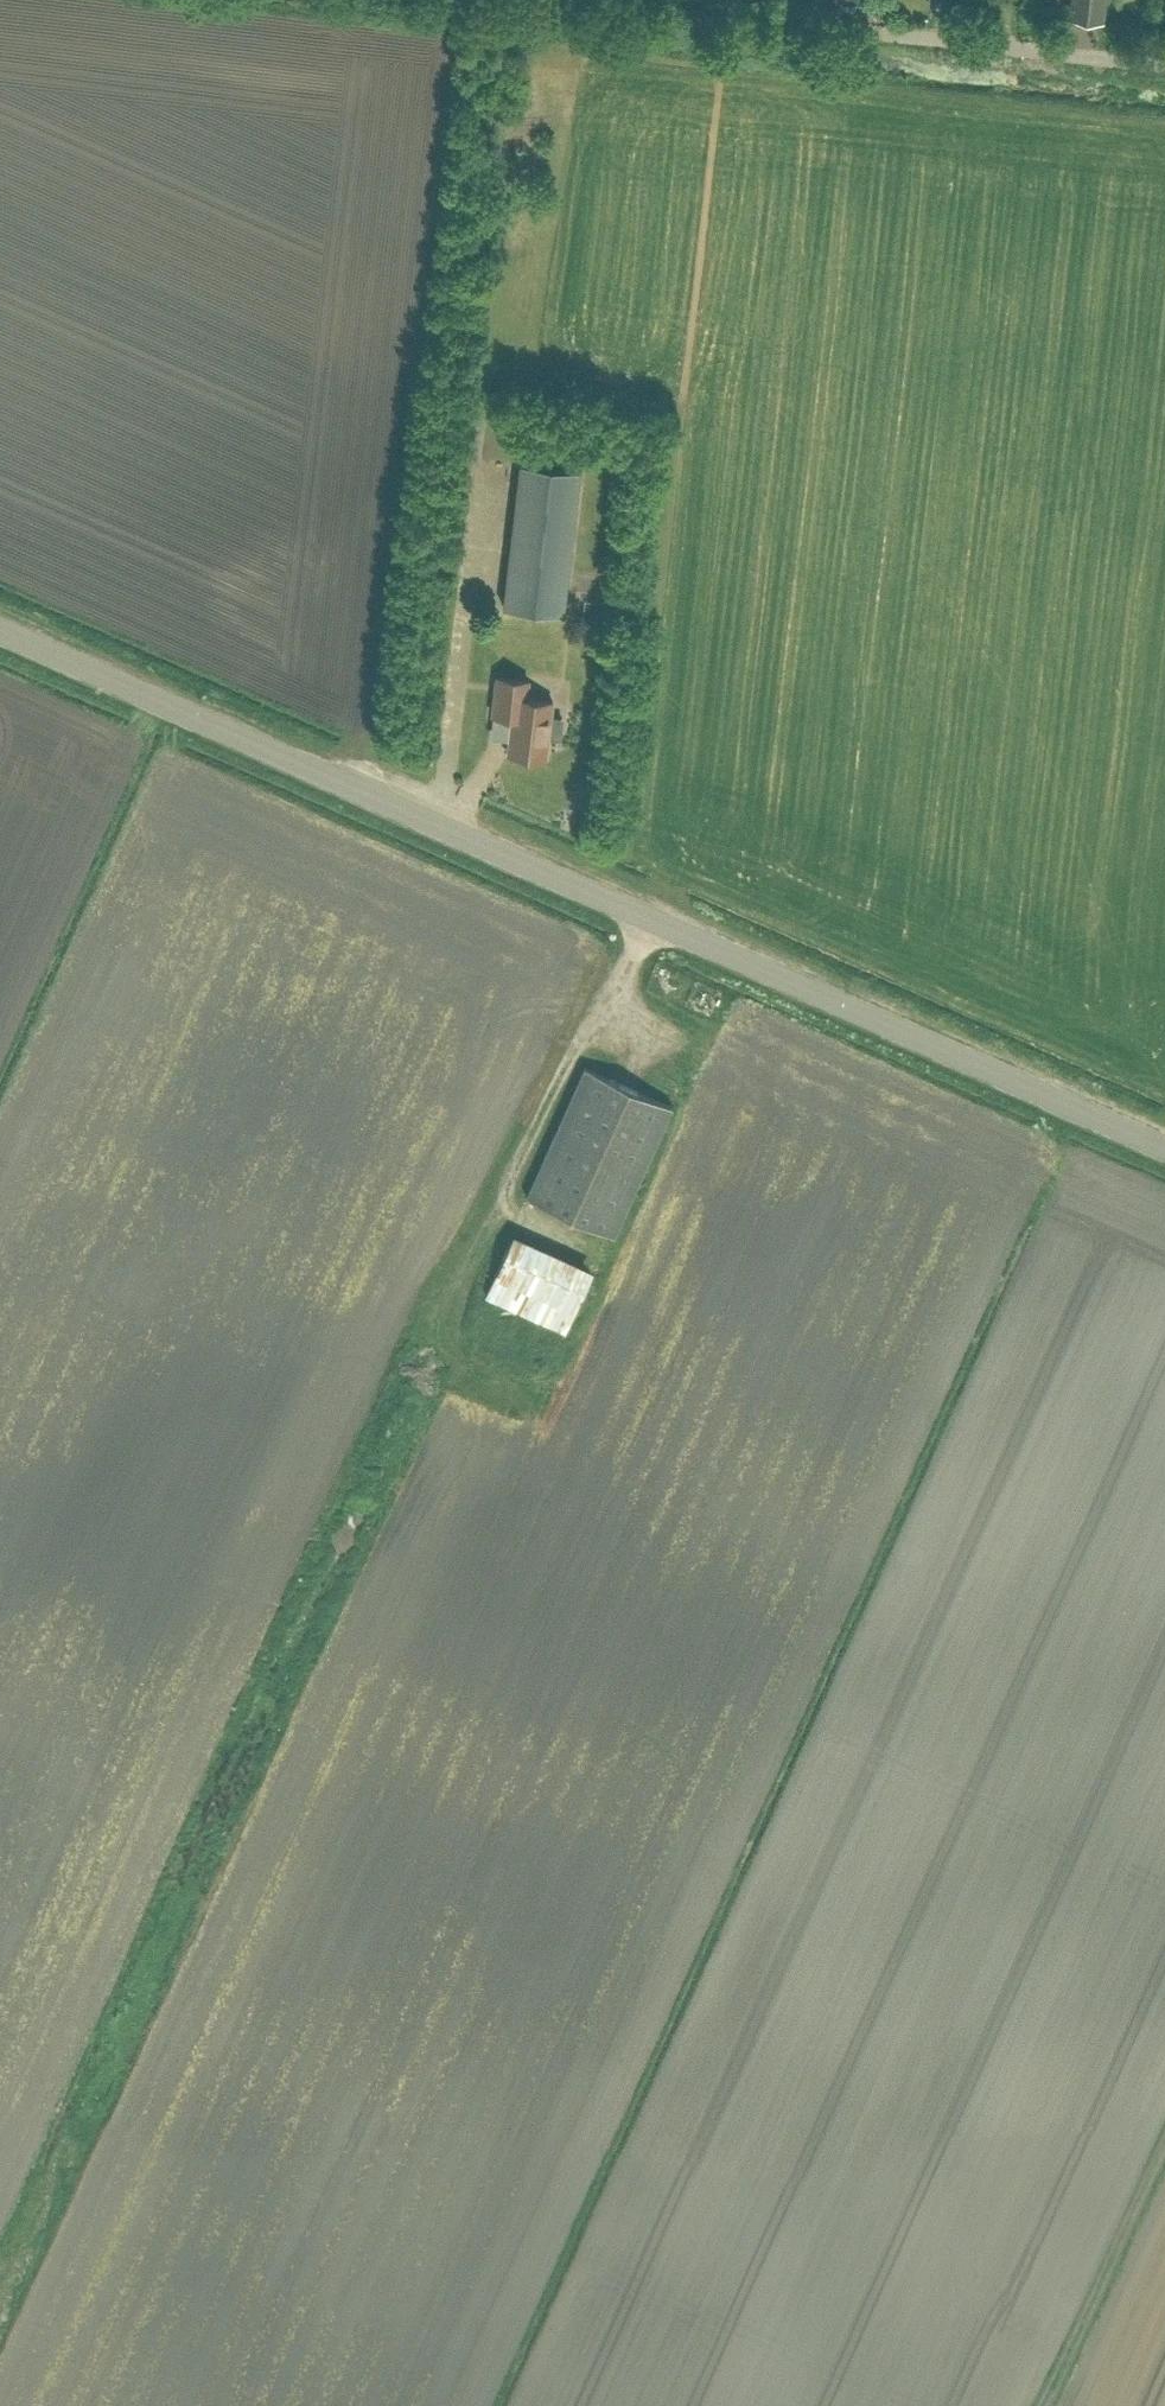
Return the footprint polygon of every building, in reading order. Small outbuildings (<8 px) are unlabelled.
[(1069,17),(1103,21),(1106,0),(1071,0),(1069,17)] [(562,613),(579,469),(520,462),(503,607),(562,613)] [(560,738),(562,718),(550,716),(552,700),(526,697),(528,679),(496,676),(492,714),(512,716),(507,752),(545,756),(548,736),(560,738)] [(613,1234),(672,1104),(585,1065),(527,1195),(613,1234)] [(561,1322),(590,1257),(509,1222),(481,1286),(561,1322)]
